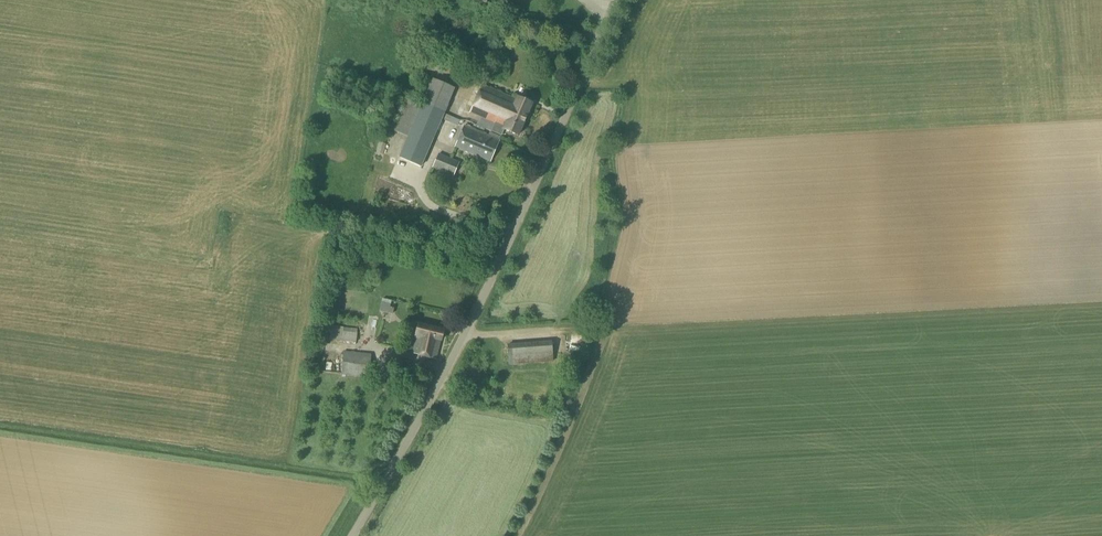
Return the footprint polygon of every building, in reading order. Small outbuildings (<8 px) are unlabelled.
[(422,104),(443,113),(454,88),(433,79),(422,104)] [(516,100),(482,85),(469,113),(494,124),(491,131),(501,136),(503,130),(518,136),(532,104),(517,97),(516,100)] [(422,104),(411,100),(397,133),(408,137),(399,157),(420,166),(443,113),(422,104)] [(490,162),(499,141),(498,141),(499,140),(464,125),(455,146),(490,162)] [(453,176),(459,162),(438,154),(432,168),(453,176)] [(392,315),(394,308),(389,307),(390,305),(381,303),(379,311),(392,315)] [(414,339),(416,339),(439,345),(440,341),(441,341),(443,330),(418,324),(414,339)] [(356,343),(357,329),(323,325),(322,339),(356,343)] [(435,359),(439,345),(416,339),(412,354),(435,359)] [(508,366),(553,362),(551,341),(507,344),(508,366)] [(368,378),(371,354),(343,352),(341,375),(342,375),(341,379),(344,379),(345,376),(368,378)]
